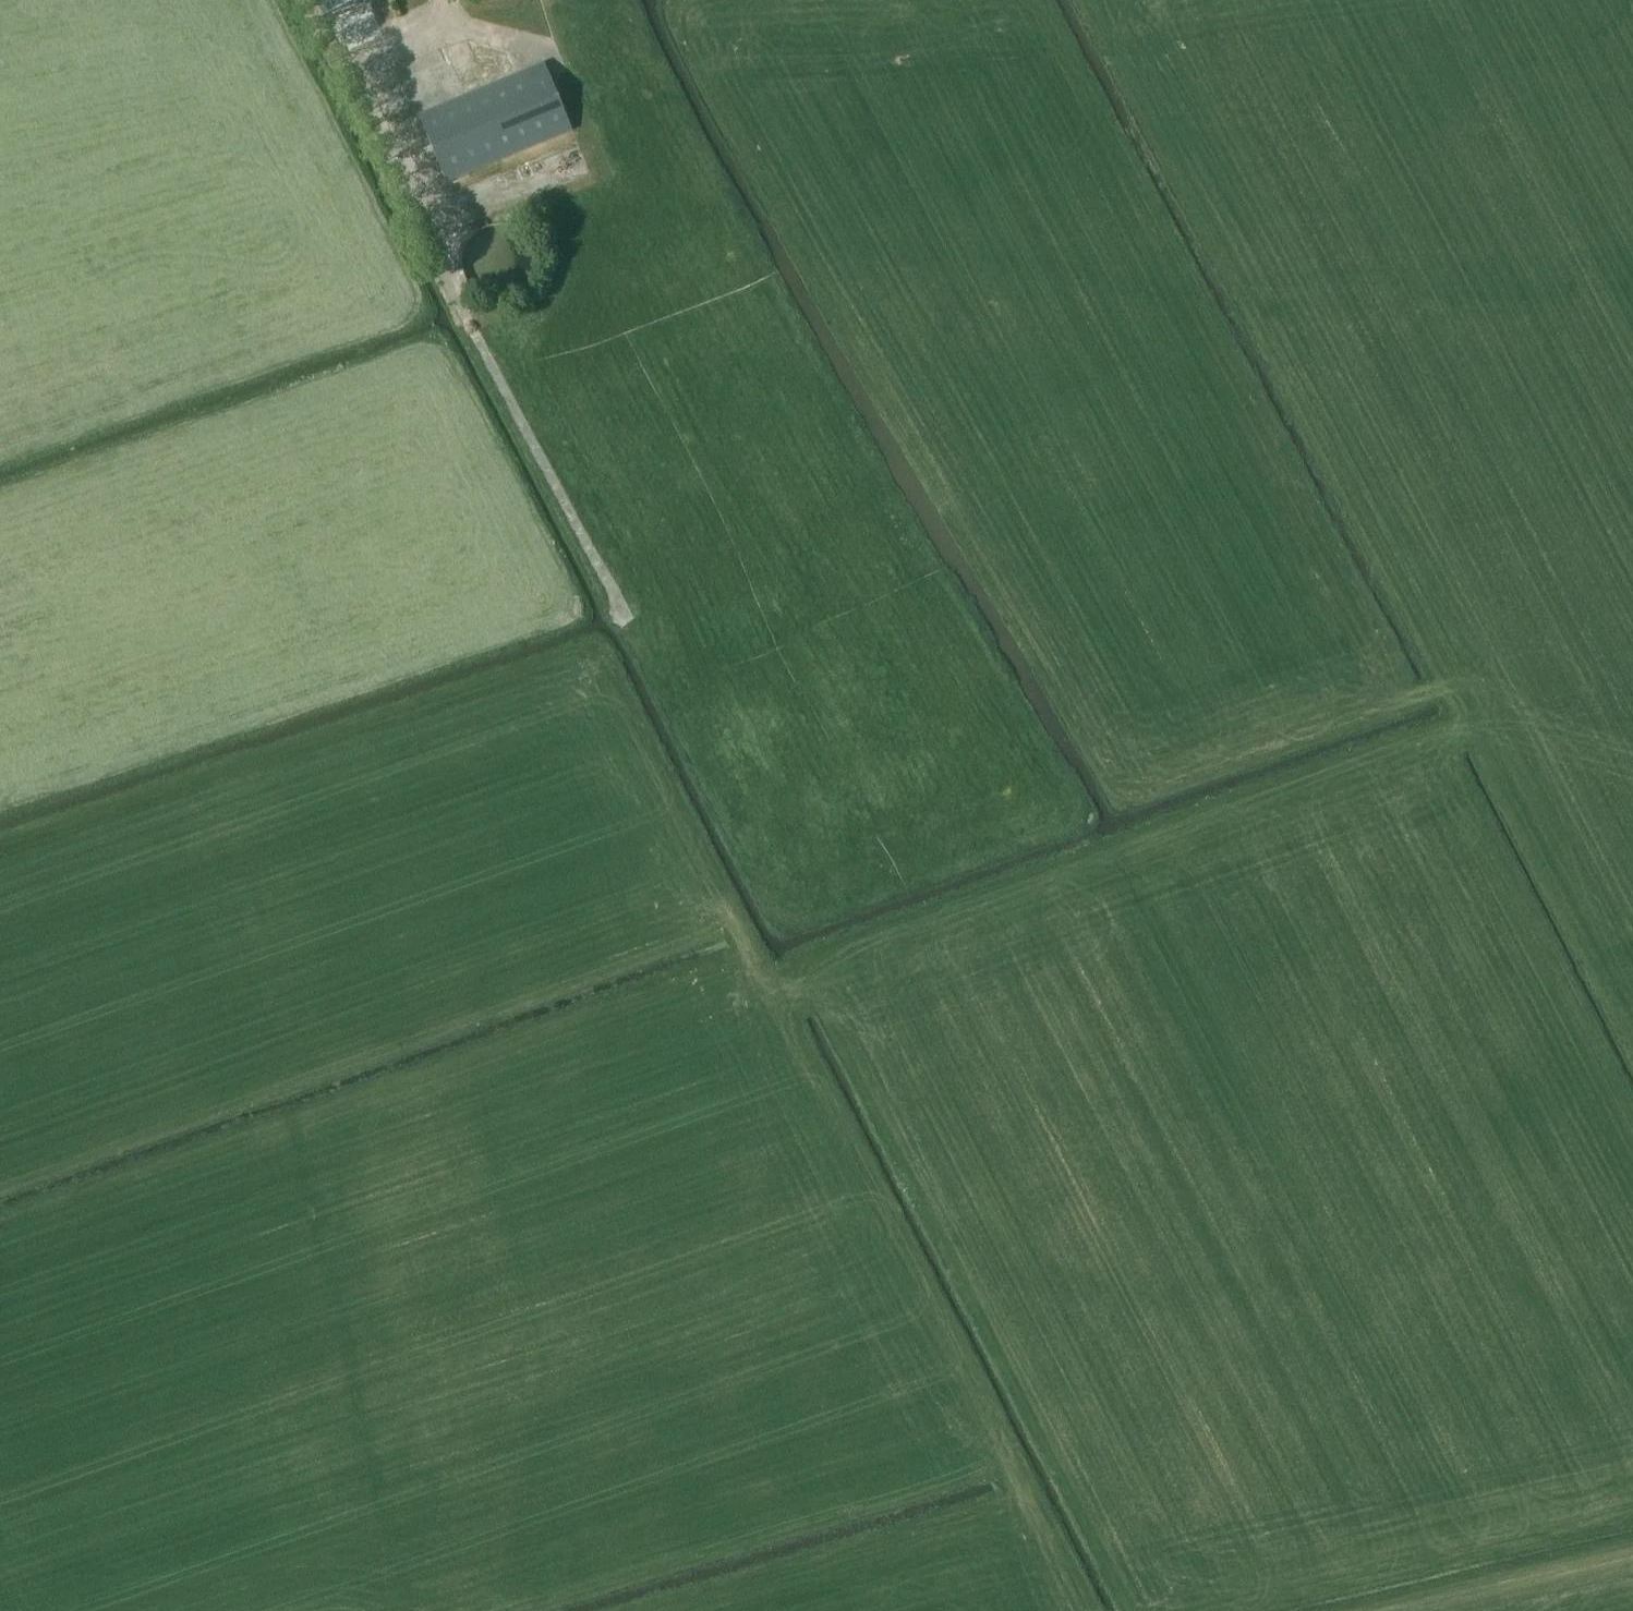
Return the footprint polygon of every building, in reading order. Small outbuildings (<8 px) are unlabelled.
[(325,16),(362,0),(318,0),(325,16)] [(575,127),(548,62),(422,115),(449,179),(575,127)]
